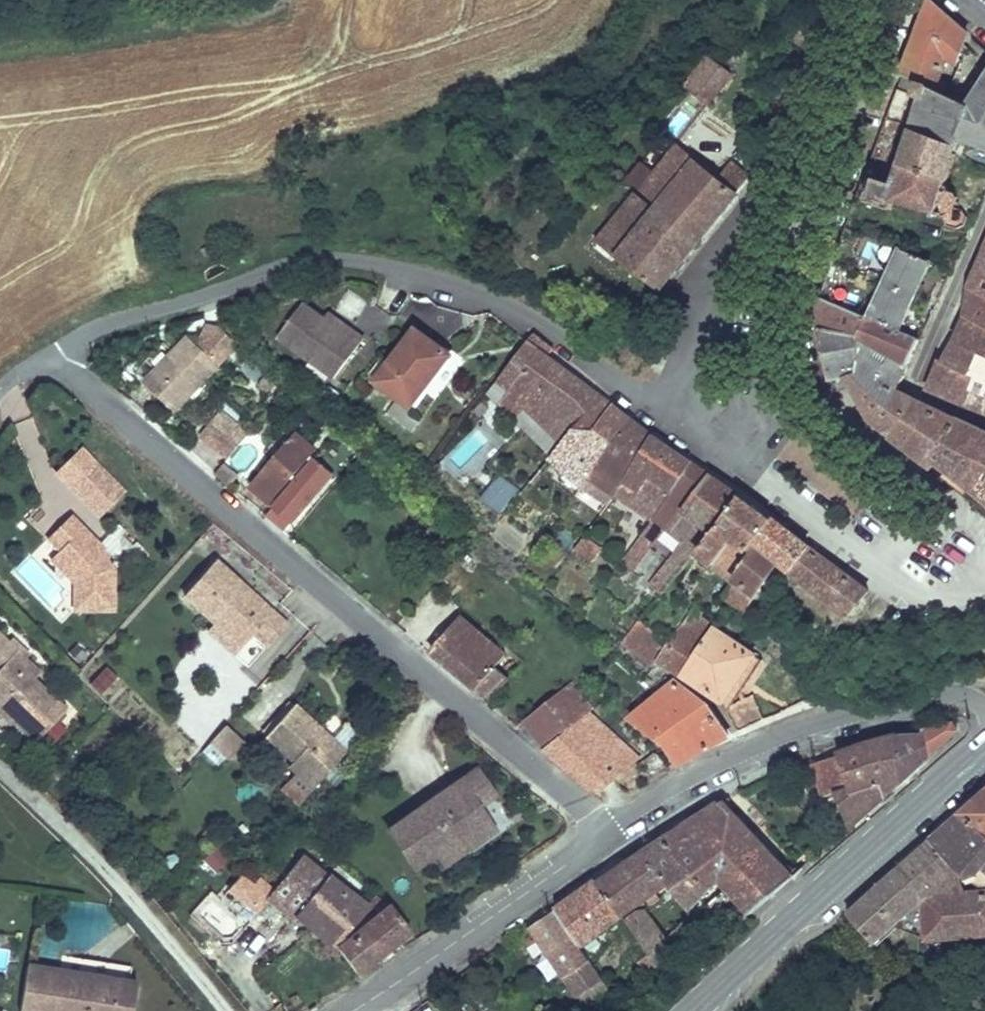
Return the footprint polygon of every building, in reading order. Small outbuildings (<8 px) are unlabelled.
[(929,2),(903,69),(932,88),(946,56),(956,60),(967,35),(929,2)] [(886,115),(959,148),(963,139),(984,147),(984,81),(967,109),(932,88),(903,69),(886,115)] [(717,126),(738,92),(716,78),(695,112),(717,126)] [(886,115),(865,168),(875,172),(867,195),(893,206),(896,199),(935,212),(938,205),(951,202),(954,193),(949,186),(945,185),(959,148),(886,115)] [(755,174),(739,160),(721,181),(677,148),(603,237),(662,286),(755,174)] [(972,273),(984,278),(984,243),(972,273)] [(899,245),(884,278),(915,293),(931,259),(899,245)] [(972,273),(964,308),(984,318),(984,278),(972,273)] [(884,278),(868,313),(900,328),(915,293),(884,278)] [(820,290),(817,325),(824,328),(864,338),(909,362),(920,337),(900,328),(868,313),(820,290)] [(335,370),(364,332),(351,322),(347,327),(327,311),(306,295),(280,328),(335,370)] [(351,322),(331,306),(327,311),(347,327),(351,322)] [(964,308),(961,320),(955,332),(969,338),(984,345),(984,318),(964,308)] [(215,318),(205,319),(191,334),(184,328),(140,372),(168,401),(233,335),(215,318)] [(824,328),(817,325),(828,378),(848,376),(861,374),(864,338),(824,328)] [(450,353),(418,328),(378,380),(398,396),(410,405),(450,353)] [(969,338),(955,332),(945,356),(957,362),(960,363),(969,338)] [(861,374),(848,376),(873,417),(891,433),(915,399),(895,390),(909,362),(864,338),(861,374)] [(969,338),(960,363),(970,367),(960,393),(966,396),(984,403),(984,345),(969,338)] [(560,465),(610,402),(532,346),(503,385),(517,401),(528,411),(556,441),(548,453),(560,465)] [(945,356),(937,353),(924,377),(946,387),(957,362),(945,356)] [(957,362),(946,387),(960,393),(970,367),(960,363),(957,362)] [(280,405),(247,373),(238,383),(271,415),(280,405)] [(410,405),(398,396),(388,410),(412,429),(421,418),(408,408),(410,405)] [(915,399),(891,433),(924,460),(955,417),(915,399)] [(515,436),(528,411),(517,401),(503,424),(515,436)] [(599,429),(617,407),(610,402),(560,465),(570,473),(604,433),(599,429)] [(570,493),(579,501),(633,418),(625,413),(617,407),(599,429),(604,433),(570,473),(560,485),(565,490),(575,477),(579,481),(570,493)] [(199,438),(223,461),(248,434),(225,412),(199,438)] [(955,417),(924,460),(932,466),(935,463),(964,487),(961,491),(983,509),(984,507),(984,432),(955,417)] [(595,496),(608,507),(617,492),(655,433),(633,418),(579,501),(585,507),(595,496)] [(254,478),(269,494),(316,442),(300,426),(254,478)] [(655,433),(617,492),(631,502),(640,491),(660,506),(693,458),(655,433)] [(345,452),(352,444),(345,437),(336,444),(345,452)] [(126,480),(95,450),(69,475),(100,506),(126,480)] [(332,468),(312,450),(264,504),(283,521),(332,468)] [(652,517),(675,533),(695,504),(715,473),(693,458),(660,506),(652,517)] [(682,568),(691,558),(694,553),(698,547),(742,491),(733,485),(715,473),(695,504),(707,513),(672,561),(682,568)] [(631,502),(652,517),(660,506),(640,491),(631,502)] [(781,521),(742,491),(698,547),(734,575),(759,546),(781,521)] [(507,519),(517,506),(507,500),(497,512),(507,519)] [(73,565),(70,569),(72,600),(111,599),(109,557),(94,544),(97,539),(63,508),(44,530),(58,543),(55,548),(73,565)] [(619,565),(642,582),(675,533),(652,517),(619,565)] [(794,571),(815,546),(781,521),(759,546),(778,559),(794,571)] [(605,552),(587,540),(578,554),(594,566),(605,552)] [(752,590),(778,559),(759,546),(734,575),(752,590)] [(794,571),(851,615),(871,589),(815,546),(794,571)] [(51,552),(70,569),(73,565),(55,548),(51,552)] [(255,622),(275,599),(216,550),(186,585),(215,610),(228,622),(232,618),(246,632),(255,622)] [(682,568),(676,577),(694,591),(710,572),(691,558),(682,568)] [(734,575),(728,599),(746,608),(752,590),(734,575)] [(719,596),(708,585),(699,596),(709,607),(719,596)] [(286,609),(275,599),(255,622),(267,632),(286,609)] [(228,622),(215,610),(208,618),(236,643),(246,632),(232,618),(228,622)] [(460,627),(431,661),(475,701),(492,683),(505,668),(460,627)] [(721,644),(725,636),(720,633),(717,630),(711,639),(681,688),(721,712),(733,708),(735,707),(760,673),(721,644)] [(662,677),(681,688),(711,639),(698,631),(668,667),(630,645),(620,659),(653,684),(662,677)] [(10,660),(12,658),(0,646),(0,670),(10,660)] [(891,662),(908,658),(905,649),(890,653),(891,662)] [(5,722),(11,728),(7,732),(28,753),(34,747),(43,737),(51,728),(59,720),(28,690),(35,682),(10,660),(0,670),(0,727),(5,722)] [(111,682),(94,699),(106,709),(122,693),(111,682)] [(492,683),(475,701),(485,710),(502,691),(492,683)] [(519,733),(544,762),(591,721),(567,694),(519,733)] [(667,758),(677,773),(728,744),(703,715),(675,697),(664,707),(628,734),(632,737),(636,735),(667,758)] [(741,736),(764,731),(752,704),(736,713),(733,708),(721,712),(734,740),(741,736)] [(542,763),(563,781),(615,739),(595,718),(591,721),(544,762),(542,763)] [(286,778),(309,799),(339,766),(286,721),(258,753),(286,778)] [(6,734),(7,732),(11,728),(5,722),(0,727),(0,729),(6,734)] [(196,752),(215,769),(242,740),(223,723),(196,752)] [(43,737),(34,747),(45,757),(62,739),(51,728),(43,737)] [(892,747),(910,783),(956,742),(946,729),(920,736),(920,739),(892,747)] [(563,781),(595,808),(620,789),(653,759),(618,737),(615,739),(563,781)] [(867,754),(889,802),(910,783),(892,747),(867,754)] [(836,805),(853,834),(889,802),(867,754),(839,762),(810,772),(822,809),(836,805)] [(646,783),(664,773),(660,766),(642,774),(646,783)] [(303,806),(309,799),(286,778),(279,785),(286,791),(302,806),(303,806)] [(453,792),(468,816),(485,805),(469,781),(453,792)] [(958,805),(984,829),(984,781),(958,805)] [(302,806),(286,791),(271,806),(288,820),(302,806)] [(460,857),(484,839),(468,816),(453,792),(378,842),(403,880),(427,863),(453,847),(460,857)] [(904,852),(930,882),(984,878),(984,829),(958,805),(904,852)] [(756,922),(795,887),(722,813),(684,837),(721,885),(729,895),(712,914),(728,932),(756,922)] [(684,837),(666,848),(712,895),(721,885),(684,837)] [(217,846),(204,860),(215,870),(228,857),(217,846)] [(427,863),(435,876),(460,857),(453,847),(427,863)] [(712,895),(666,848),(646,861),(670,889),(694,916),(712,895)] [(843,907),(866,933),(894,911),(927,928),(984,922),(984,886),(920,891),(930,882),(904,852),(843,907)] [(670,889),(646,861),(555,924),(580,956),(670,889)] [(298,863),(263,904),(287,926),(290,922),(301,932),(314,944),(336,962),(365,921),(298,863)] [(223,890),(247,908),(263,887),(239,869),(223,890)] [(646,954),(666,940),(645,910),(624,924),(646,954)] [(358,985),(410,945),(384,923),(376,930),(365,921),(336,962),(358,985)] [(555,924),(529,943),(580,1006),(584,1003),(592,1010),(623,1010),(580,956),(555,924)] [(668,977),(689,958),(672,940),(655,959),(666,974),(668,977)] [(139,979),(130,977),(132,968),(64,957),(62,967),(30,962),(24,1001),(56,1006),(55,1010),(134,1010),(139,979)] [(655,959),(654,959),(644,966),(654,981),(666,974),(655,959)] [(24,1001),(23,1010),(55,1010),(56,1006),(24,1001)]
